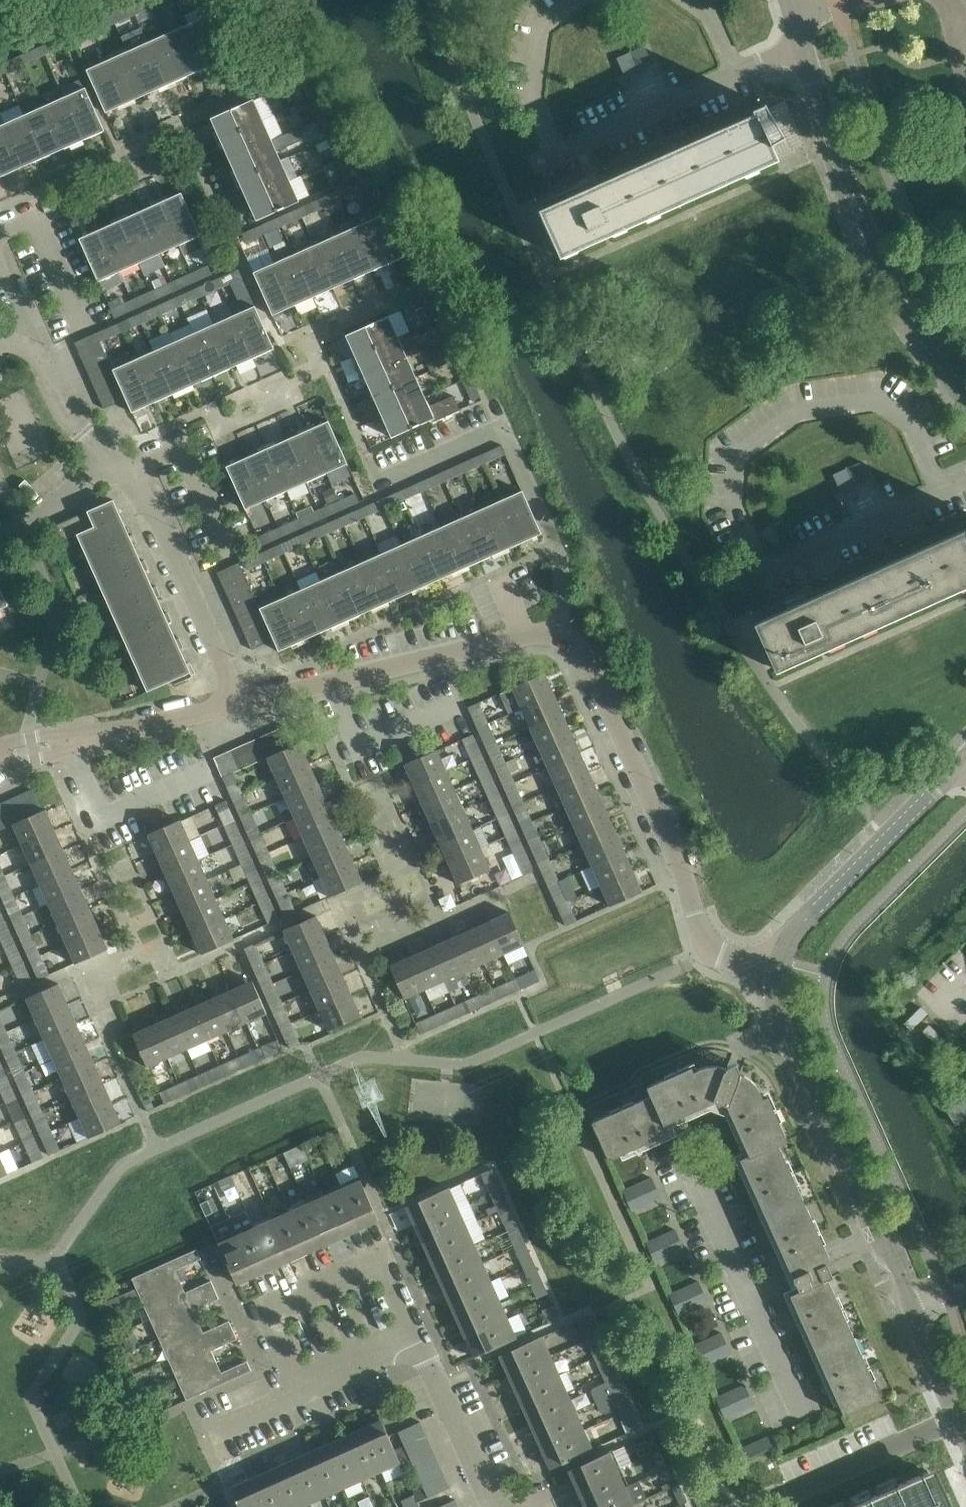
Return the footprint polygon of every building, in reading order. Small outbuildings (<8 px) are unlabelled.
[(131,5),(135,14),(151,7),(148,0),(143,0),(131,5)] [(131,5),(115,13),(119,21),(135,14),(131,5)] [(228,57),(208,14),(188,24),(207,67),(228,57)] [(107,16),(90,23),(94,32),(111,24),(107,16)] [(90,23),(75,31),(79,39),(94,32),(90,23)] [(207,67),(188,24),(167,33),(187,76),(207,67)] [(141,28),(121,37),(127,51),(146,94),(167,85),(147,42),(141,28)] [(187,76),(167,33),(147,42),(167,85),(187,76)] [(62,36),(45,44),(49,52),(66,45),(62,36)] [(644,45),(617,57),(625,74),(652,62),(644,45)] [(38,47),(21,54),(25,63),(41,56),(38,47)] [(146,94),(127,51),(107,60),(126,103),(146,94)] [(21,54),(5,62),(9,70),(25,63),(21,54)] [(126,103),(107,60),(86,69),(105,112),(126,103)] [(317,95),(310,79),(301,83),(308,99),(317,95)] [(85,87),(64,96),(83,139),(104,130),(85,87)] [(324,111),(317,95),(308,99),(316,115),(324,111)] [(64,96),(44,105),(63,148),(83,139),(64,96)] [(219,139),(262,119),(253,99),(210,118),(219,139)] [(541,214),(558,252),(560,255),(775,159),(774,156),(801,143),(789,116),(775,122),(764,103),(763,105),(752,111),(755,118),(591,191),(587,181),(553,196),(558,206),(541,214)] [(24,114),(43,157),(63,148),(44,105),(24,114)] [(24,114),(4,123),(23,166),(43,157),(24,114)] [(228,159),(271,140),(262,119),(219,139),(228,159)] [(335,135),(328,119),(319,123),(327,139),(335,135)] [(0,125),(0,169),(3,175),(23,166),(4,123),(0,125)] [(342,152),(335,135),(327,139),(334,155),(342,152)] [(271,140),(228,159),(237,179),(280,160),(276,149),(284,145),(280,136),(271,140)] [(280,160),(237,179),(246,199),(289,180),(297,177),(288,156),(280,160)] [(353,176),(346,159),(337,163),(345,180),(353,176)] [(379,171),(362,179),(366,188),(383,180),(379,171)] [(256,220),(299,201),(289,180),(246,199),(256,220)] [(338,190),(342,198),(358,191),(354,183),(338,190)] [(326,206),(342,198),(338,190),(322,197),(326,206)] [(160,201),(179,244),(200,235),(181,192),(160,201)] [(140,210),(159,253),(179,244),(160,201),(140,210)] [(314,201),(298,208),(301,216),(318,209),(314,201)] [(298,208),(282,215),(286,224),(301,216),(298,208)] [(375,217),(394,260),(415,251),(395,208),(375,217)] [(140,210),(120,220),(139,262),(144,273),(164,264),(159,253),(140,210)] [(354,226),(374,269),(394,260),(375,217),(354,226)] [(274,219),(257,226),(261,235),(263,234),(269,247),(284,240),(278,227),(274,219)] [(99,229),(119,271),(139,262),(120,220),(99,229)] [(257,226),(242,233),(245,242),(261,235),(257,226)] [(334,235),(353,278),(374,269),(354,226),(334,235)] [(99,229),(79,238),(98,281),(101,289),(103,292),(124,282),(119,271),(99,229)] [(314,244),(333,287),(353,278),(334,235),(314,244)] [(290,244),(269,253),(274,263),(293,305),(313,296),(294,254),(290,244)] [(294,254),(313,296),(333,287),(314,244),(294,254)] [(253,272),(272,315),(293,305),(274,263),(253,272)] [(208,265),(192,272),(196,281),(212,274),(208,265)] [(238,269),(221,276),(225,285),(242,277),(238,269)] [(179,288),(196,281),(192,272),(175,280),(179,288)] [(214,280),(197,287),(201,296),(217,288),(214,280)] [(155,299),(171,292),(168,283),(152,291),(155,299)] [(197,287),(181,294),(185,303),(201,296),(197,287)] [(139,306),(155,299),(152,291),(135,298),(139,306)] [(250,295),(229,304),(234,314),(253,357),(274,348),(271,342),(266,331),(254,305),(250,295)] [(173,298),(157,305),(161,314),(177,306),(173,298)] [(444,315),(437,299),(428,303),(435,319),(444,315)] [(114,317),(131,310),(127,301),(110,309),(114,317)] [(157,305),(141,312),(145,321),(161,314),(157,305)] [(234,314),(214,323),(233,366),(253,357),(234,314)] [(397,336),(388,315),(345,334),(355,355),(397,336)] [(451,332),(444,315),(435,319),(443,335),(451,332)] [(133,316),(116,323),(120,332),(137,324),(133,316)] [(116,323),(101,330),(104,339),(120,332),(116,323)] [(233,366),(214,323),(193,332),(213,375),(233,366)] [(101,343),(96,332),(74,342),(79,353),(101,343)] [(193,332),(173,342),(193,384),(213,375),(193,332)] [(364,375),(407,356),(397,336),(355,355),(364,375)] [(462,356),(455,339),(446,343),(453,359),(462,356)] [(193,384),(173,342),(153,351),(172,394),(193,384)] [(106,354),(101,343),(79,353),(84,364),(106,354)] [(153,351),(133,360),(152,403),(172,394),(153,351)] [(84,364),(89,375),(111,365),(106,354),(84,364)] [(373,396),(416,376),(407,356),(364,375),(373,396)] [(469,372),(462,356),(453,359),(461,376),(469,372)] [(116,376),(121,387),(126,399),(131,412),(152,403),(133,360),(112,369),(116,376)] [(116,376),(112,369),(111,365),(89,375),(94,386),(116,376)] [(94,386),(99,397),(121,387),(116,376),(94,386)] [(382,416),(425,397),(416,376),(373,396),(382,416)] [(480,396),(473,379),(464,383),(472,400),(480,396)] [(126,399),(121,387),(99,397),(104,408),(126,399)] [(425,397),(382,416),(391,437),(433,418),(434,421),(460,409),(459,406),(453,395),(429,406),(425,397)] [(328,420),(307,429),(326,472),(332,484),(352,474),(347,463),(328,420)] [(287,438),(306,481),(326,472),(307,429),(287,438)] [(267,447),(286,490),(306,481),(287,438),(267,447)] [(501,444),(485,452),(488,460),(505,453),(501,444)] [(246,456),(266,499),(286,490),(267,447),(246,456)] [(477,455),(461,463),(464,471),(481,464),(477,455)] [(246,456),(226,466),(245,509),(266,499),(246,456)] [(860,461),(832,474),(840,491),(868,479),(860,461)] [(461,463),(444,470),(448,478),(464,471),(461,463)] [(420,481),(424,489),(440,482),(437,473),(420,481)] [(408,496),(424,489),(420,481),(404,488),(408,496)] [(541,533),(522,490),(501,499),(520,542),(541,533)] [(396,491),(380,498),(384,507),(400,500),(396,491)] [(355,493),(339,500),(343,509),(359,502),(355,493)] [(380,498),(364,505),(368,514),(384,507),(380,498)] [(120,516),(113,499),(55,525),(63,541),(77,535),(77,536),(80,535),(86,548),(88,547),(93,558),(88,560),(89,562),(91,561),(97,574),(100,573),(105,584),(100,586),(101,588),(103,586),(109,600),(111,599),(116,609),(111,612),(112,613),(115,612),(121,625),(123,624),(128,635),(123,638),(124,639),(126,638),(132,651),(134,650),(139,661),(135,663),(135,665),(138,664),(144,677),(146,676),(151,687),(146,689),(147,691),(185,674),(186,676),(195,673),(191,663),(183,667),(175,650),(183,647),(179,637),(171,641),(164,624),(172,621),(167,611),(159,615),(152,599),(160,595),(156,585),(148,589),(140,573),(148,569),(144,559),(136,563),(129,547),(137,543),(133,534),(125,537),(116,518),(120,516)] [(501,499),(481,508),(500,551),(520,542),(501,499)] [(343,509),(339,500),(323,508),(326,516),(343,509)] [(500,551),(481,508),(461,517),(480,560),(500,551)] [(356,509),(340,516),(344,525),(360,518),(356,509)] [(302,527),(319,520),(315,511),(299,518),(302,527)] [(340,516),(324,523),(328,532),(344,525),(340,516)] [(461,517),(441,526),(460,569),(480,560),(461,517)] [(302,527),(299,518),(282,526),(286,534),(302,527)] [(441,526),(421,535),(440,578),(460,569),(441,526)] [(316,527),(299,534),(303,543),(320,536),(316,527)] [(262,545),(278,538),(275,529),(258,537),(262,545)] [(818,649),(965,583),(965,533),(807,605),(802,594),(786,601),(790,612),(757,627),(775,668),(818,649)] [(299,534),(283,541),(288,550),(303,543),(299,534)] [(421,535),(401,544),(420,587),(440,578),(421,535)] [(401,544),(380,553),(400,596),(420,587),(401,544)] [(276,545),(259,552),(263,561),(280,554),(276,545)] [(259,552),(244,560),(248,568),(263,561),(259,552)] [(380,553),(360,562),(380,605),(400,596),(380,553)] [(244,573),(239,562),(217,572),(222,583),(244,573)] [(360,562),(340,571),(359,614),(380,605),(360,562)] [(340,571),(320,580),(339,623),(359,614),(340,571)] [(249,584),(244,573),(222,583),(227,594),(249,584)] [(320,580),(300,589),(319,632),(339,623),(320,580)] [(227,594),(232,605),(254,595),(249,584),(227,594)] [(300,589),(280,598),(299,641),(319,632),(300,589)] [(259,606),(254,595),(232,605),(237,616),(259,606)] [(263,617),(268,628),(273,639),(278,650),(299,641),(280,598),(259,607),(263,617)] [(241,627),(263,617),(259,607),(259,606),(237,616),(241,627)] [(268,628),(263,617),(241,627),(246,638),(268,628)] [(251,649),(273,639),(268,628),(246,638),(251,649)] [(544,672),(512,687),(521,707),(553,693),(544,672)] [(530,727),(562,712),(553,693),(521,707),(530,727)] [(471,714),(477,727),(487,722),(482,709),(471,714)] [(539,747),(571,732),(562,712),(530,727),(539,747)] [(477,727),(482,740),(493,735),(487,722),(477,727)] [(285,725),(274,730),(283,750),(294,745),(285,725)] [(274,730),(264,734),(273,754),(283,750),(274,730)] [(547,766),(580,752),(571,732),(539,747),(547,766)] [(264,734),(254,739),(263,759),(267,757),(273,754),(264,734)] [(254,739),(244,743),(253,763),(263,759),(254,739)] [(466,745),(471,758),(482,753),(476,741),(466,745)] [(283,750),(273,754),(267,757),(276,777),(309,762),(300,742),(294,745),(283,750)] [(244,743),(234,748),(243,768),(253,763),(244,743)] [(234,748),(224,753),(233,772),(243,768),(234,748)] [(446,770),(437,749),(404,764),(413,784),(446,770)] [(489,754),(494,766),(505,762),(499,749),(489,754)] [(556,786),(589,772),(580,752),(547,766),(556,786)] [(224,753),(214,757),(222,777),(233,772),(224,753)] [(488,766),(482,753),(471,758),(477,771),(488,766)] [(505,762),(494,766),(500,779),(511,774),(510,773),(520,769),(515,758),(505,762)] [(276,777),(285,797),(318,782),(309,762),(276,777)] [(455,789),(446,770),(413,784),(422,804),(455,789)] [(565,806),(597,791),(589,772),(556,786),(565,806)] [(226,784),(231,797),(242,792),(236,780),(226,784)] [(483,785),(489,798),(500,793),(494,780),(483,785)] [(318,782),(285,797),(294,816),(326,802),(318,782)] [(506,793),(512,806),(523,801),(517,788),(506,793)] [(31,816),(42,811),(32,789),(21,793),(31,816)] [(463,809),(455,789),(422,804),(431,823),(463,809)] [(574,826),(606,811),(597,791),(565,806),(574,826)] [(248,805),(242,792),(231,797),(237,810),(248,805)] [(31,816),(21,793),(10,798),(20,821),(31,816)] [(505,806),(500,793),(489,798),(494,810),(505,806)] [(13,823),(20,821),(10,798),(0,803),(0,806),(9,825),(13,823)] [(512,806),(518,819),(528,814),(523,801),(512,806)] [(294,816),(303,836),(335,822),(326,802),(294,816)] [(9,825),(0,806),(0,829),(9,825)] [(218,811),(224,824),(235,820),(229,807),(218,811)] [(31,816),(20,821),(13,823),(22,844),(54,829),(45,809),(42,811),(31,816)] [(472,829),(463,809),(431,823),(440,843),(472,829)] [(583,845),(615,831),(606,811),(574,826),(583,845)] [(193,814),(148,834),(157,854),(189,840),(202,834),(193,814)] [(243,824),(249,837),(260,832),(254,819),(243,824)] [(240,832),(235,820),(224,824),(230,837),(240,832)] [(501,824),(506,837),(517,832),(511,820),(501,824)] [(335,822),(303,836),(312,856),(344,841),(335,822)] [(524,833),(530,845),(540,840),(535,828),(524,833)] [(54,829),(22,844),(31,864),(63,849),(54,829)] [(449,863),(481,848),(472,829),(440,843),(449,863)] [(591,865),(624,851),(615,831),(583,845),(591,865)] [(265,845),(260,832),(249,837),(255,849),(265,845)] [(526,853),(517,832),(506,837),(515,858),(526,853)] [(198,860),(189,840),(157,854),(166,874),(198,860)] [(530,845),(535,858),(546,853),(540,840),(530,845)] [(312,856),(321,876),(353,861),(344,841),(312,856)] [(236,851),(242,864),(252,859),(247,846),(236,851)] [(490,869),(481,848),(449,863),(458,883),(490,869)] [(63,849),(31,864),(40,883),(72,869),(63,849)] [(600,885),(633,870),(624,851),(591,865),(600,885)] [(258,871),(252,859),(242,864),(247,876),(258,871)] [(261,863),(267,876),(277,871),(272,859),(261,863)] [(207,879),(198,860),(166,874),(175,894),(207,879)] [(353,861),(321,876),(330,896),(362,881),(353,861)] [(542,872),(547,885),(558,880),(552,867),(542,872)] [(72,869),(40,883),(49,903),(81,889),(72,869)] [(609,905),(642,891),(633,870),(600,885),(609,905)] [(283,884),(277,871),(267,876),(272,889),(283,884)] [(216,899),(207,879),(175,894),(184,913),(216,899)] [(564,893),(558,880),(547,885),(553,898),(564,893)] [(3,900),(13,895),(8,882),(0,886),(0,894),(3,900)] [(253,890),(259,903),(270,898),(264,885),(253,890)] [(81,889),(49,903),(57,923),(90,908),(81,889)] [(19,908),(13,895),(3,900),(8,913),(19,908)] [(276,911),(270,898),(259,903),(265,916),(276,911)] [(285,916),(295,911),(289,898),(279,903),(285,916)] [(225,919),(216,899),(184,913),(192,933),(225,919)] [(565,925),(576,920),(570,907),(559,912),(565,925)] [(90,908),(57,923),(66,943),(99,928),(90,908)] [(489,921),(503,953),(524,944),(509,912),(489,921)] [(316,915),(284,930),(293,950),(325,936),(316,915)] [(234,939),(225,919),(192,933),(202,953),(234,939)] [(484,962),(503,953),(489,921),(469,930),(484,962)] [(6,922),(0,925),(0,938),(1,940),(12,935),(6,922)] [(15,927),(20,939),(31,935),(25,922),(15,927)] [(99,928),(66,943),(75,963),(108,948),(99,928)] [(464,971),(484,962),(469,930),(449,939),(464,971)] [(37,947),(31,935),(20,939),(26,952),(37,947)] [(325,936),(293,950),(302,970),(334,955),(325,936)] [(430,948),(444,980),(464,971),(449,939),(430,948)] [(424,989),(444,980),(430,948),(410,956),(424,989)] [(24,961),(18,949),(7,954),(13,966),(24,961)] [(247,955),(253,968),(264,963),(258,950),(247,955)] [(334,955),(302,970),(311,989),(343,975),(334,955)] [(390,966),(404,998),(424,989),(410,956),(390,966)] [(29,974),(24,961),(13,966),(19,979),(29,974)] [(38,979),(49,975),(43,962),(32,966),(38,979)] [(270,976),(264,963),(253,968),(259,980),(270,976)] [(519,989),(532,984),(527,973),(514,979),(519,989)] [(343,975),(311,989),(320,1009),(352,995),(343,975)] [(519,989),(514,979),(502,984),(507,995),(519,989)] [(234,989),(248,1021),(266,1012),(252,980),(234,989)] [(59,983),(27,998),(36,1018),(68,1004),(59,983)] [(228,1030),(248,1021),(234,989),(213,998),(228,1030)] [(265,994),(271,1007),(282,1003),(276,990),(265,994)] [(480,1007),(493,1001),(488,990),(475,996),(480,1007)] [(352,995),(320,1009),(329,1029),(361,1015),(352,995)] [(467,1013),(480,1007),(475,996),(463,1002),(467,1013)] [(208,1039),(228,1030),(213,998),(193,1007),(208,1039)] [(271,1007),(277,1020),(287,1015),(282,1003),(271,1007)] [(36,1018),(45,1038),(77,1023),(68,1004),(36,1018)] [(187,1048),(208,1039),(193,1007),(173,1016),(187,1048)] [(440,1025),(453,1019),(449,1008),(436,1014),(440,1025)] [(428,1030),(440,1025),(436,1014),(423,1019),(428,1030)] [(167,1057),(187,1048),(173,1016),(153,1025),(167,1057)] [(77,1023),(45,1038),(53,1057),(85,1043),(77,1023)] [(147,1066),(167,1057),(153,1025),(133,1034),(147,1066)] [(289,1047),(300,1042),(294,1029),(283,1034),(289,1047)] [(4,1056),(15,1051),(10,1038),(0,1042),(0,1046),(4,1056)] [(271,1042),(260,1047),(265,1058),(276,1053),(271,1042)] [(53,1057),(62,1077),(94,1063),(85,1043),(53,1057)] [(250,1064),(265,1058),(260,1047),(246,1054),(250,1064)] [(4,1056),(10,1068),(21,1063),(15,1051),(4,1056)] [(232,1060),(219,1065),(224,1076),(236,1071),(232,1060)] [(94,1063),(62,1077),(71,1097),(103,1082),(94,1063)] [(211,1082),(224,1076),(219,1065),(206,1071),(211,1082)] [(650,1095),(591,1122),(592,1123),(608,1159),(621,1153),(669,1132),(665,1122),(712,1102),(713,1101),(714,1101),(726,1105),(727,1107),(728,1108),(748,1154),(739,1158),(781,1250),(781,1252),(786,1262),(799,1291),(827,1277),(836,1273),(831,1261),(824,1246),(818,1232),(778,1144),(787,1139),(773,1108),(767,1095),(762,1097),(759,1090),(756,1086),(752,1082),(748,1079),(744,1076),(740,1073),(739,1072),(735,1071),(730,1069),(726,1068),(725,1067),(720,1066),(715,1066),(710,1066),(705,1066),(700,1067),(693,1070),(691,1066),(678,1072),(646,1086),(650,1095)] [(16,1082),(22,1095),(33,1090),(27,1077),(16,1082)] [(192,1078),(179,1083),(184,1094),(197,1088),(192,1078)] [(71,1097),(80,1116),(112,1102),(103,1082),(71,1097)] [(171,1100),(184,1094),(179,1083),(167,1089),(171,1100)] [(0,1090),(6,1103),(17,1098),(11,1085),(0,1090)] [(22,1095),(28,1108),(39,1103),(33,1090),(22,1095)] [(22,1110),(17,1098),(6,1103),(12,1115),(22,1110)] [(112,1102),(80,1116),(89,1137),(121,1122),(112,1102)] [(40,1134),(51,1130),(45,1117),(34,1122),(40,1134)] [(18,1129),(24,1142),(34,1137),(29,1124),(18,1129)] [(56,1142),(51,1130),(40,1134),(46,1147),(56,1142)] [(34,1137),(24,1142),(29,1155),(32,1162),(43,1157),(40,1150),(34,1137)] [(294,1145),(282,1153),(295,1173),(307,1166),(294,1145)] [(355,1165),(336,1173),(341,1184),(361,1227),(379,1219),(376,1212),(359,1175),(355,1165)] [(492,1168),(481,1173),(487,1186),(497,1181),(492,1168)] [(646,1180),(650,1190),(656,1188),(652,1177),(646,1180)] [(646,1180),(640,1182),(644,1193),(650,1190),(646,1180)] [(639,1196),(644,1193),(640,1182),(634,1185),(639,1196)] [(323,1191),(343,1235),(361,1227),(341,1184),(323,1191)] [(633,1198),(639,1196),(634,1185),(628,1188),(633,1198)] [(415,1225),(457,1206),(449,1186),(406,1205),(415,1225)] [(627,1201),(633,1198),(628,1188),(622,1190),(627,1201)] [(661,1198),(656,1188),(650,1190),(655,1201),(661,1198)] [(650,1190),(644,1193),(649,1203),(655,1201),(650,1190)] [(306,1199),(325,1243),(343,1235),(323,1191),(306,1199)] [(508,1205),(503,1192),(492,1197),(498,1210),(508,1205)] [(643,1206),(649,1203),(644,1193),(639,1196),(643,1206)] [(639,1196),(633,1198),(637,1209),(643,1206),(639,1196)] [(627,1201),(631,1211),(637,1209),(633,1198),(627,1201)] [(207,1199),(201,1202),(204,1209),(206,1215),(213,1212),(207,1199)] [(288,1207),(308,1251),(325,1243),(306,1199),(288,1207)] [(508,1205),(498,1210),(503,1223),(514,1218),(508,1205)] [(423,1243),(466,1224),(457,1206),(415,1225),(423,1243)] [(270,1215),(290,1259),(308,1251),(288,1207),(270,1215)] [(247,1210),(230,1218),(235,1231),(255,1274),(272,1266),(253,1223),(247,1210)] [(253,1223),(272,1266),(290,1259),(270,1215),(253,1223)] [(466,1224),(423,1243),(432,1262),(474,1243),(485,1238),(477,1220),(466,1224)] [(669,1232),(674,1242),(680,1239),(675,1229),(669,1232)] [(509,1235),(514,1247),(525,1243),(519,1230),(509,1235)] [(254,1274),(235,1231),(217,1239),(236,1282),(254,1274)] [(669,1232),(663,1234),(668,1245),(674,1242),(669,1232)] [(662,1247),(668,1245),(663,1234),(657,1237),(662,1247)] [(656,1250),(662,1247),(657,1237),(651,1240),(656,1250)] [(684,1250),(680,1239),(674,1242),(679,1252),(684,1250)] [(650,1253),(656,1250),(651,1240),(646,1242),(650,1253)] [(674,1242),(668,1245),(673,1255),(679,1252),(674,1242)] [(440,1281),(482,1262),(474,1243),(432,1262),(440,1281)] [(525,1243),(514,1247),(520,1260),(531,1255),(525,1243)] [(667,1258),(673,1255),(668,1245),(662,1247),(667,1258)] [(175,1269),(201,1257),(197,1247),(131,1278),(136,1288),(140,1297),(180,1280),(175,1269)] [(662,1247),(656,1250),(661,1260),(667,1258),(662,1247)] [(650,1253),(655,1263),(661,1260),(656,1250),(650,1253)] [(448,1299),(491,1280),(482,1262),(440,1281),(448,1299)] [(526,1272),(531,1285),(542,1280),(536,1267),(526,1272)] [(790,1294),(789,1295),(838,1403),(843,1415),(880,1398),(881,1398),(828,1278),(827,1277),(799,1291),(790,1294)] [(140,1297),(149,1317),(215,1288),(211,1279),(185,1291),(180,1280),(140,1297)] [(456,1318),(499,1299),(491,1280),(448,1299),(456,1318)] [(542,1280),(531,1285),(537,1297),(547,1293),(542,1280)] [(692,1283),(697,1294),(703,1291),(698,1281),(692,1283)] [(692,1283),(687,1286),(691,1297),(697,1294),(692,1283)] [(685,1299),(691,1297),(687,1286),(681,1289),(685,1299)] [(136,1288),(120,1295),(124,1305),(140,1297),(136,1288)] [(193,1309),(219,1297),(215,1288),(149,1317),(159,1338),(198,1320),(193,1309)] [(680,1302),(685,1299),(681,1289),(675,1291),(680,1302)] [(674,1305),(680,1302),(675,1291),(669,1294),(674,1305)] [(708,1302),(703,1291),(697,1294),(702,1304),(708,1302)] [(697,1294),(691,1297),(696,1307),(702,1304),(697,1294)] [(690,1310),(696,1307),(691,1297),(685,1299),(690,1310)] [(499,1299),(456,1318),(465,1337),(507,1318),(499,1299)] [(685,1299),(680,1302),(684,1312),(690,1310),(685,1299)] [(674,1305),(678,1315),(684,1312),(680,1302),(674,1305)] [(558,1317),(553,1304),(542,1309),(548,1322),(558,1317)] [(594,1328),(588,1315),(578,1320),(584,1332),(594,1328)] [(507,1318),(465,1337),(473,1356),(516,1337),(507,1318)] [(163,1348),(168,1358),(233,1328),(229,1319),(203,1331),(198,1320),(159,1338),(163,1348)] [(145,1328),(134,1333),(139,1344),(150,1339),(145,1328)] [(168,1358),(177,1378),(216,1360),(211,1349),(237,1338),(233,1328),(168,1358)] [(716,1335),(720,1345),(726,1343),(721,1332),(716,1335)] [(508,1374),(550,1355),(542,1335),(499,1354),(508,1374)] [(716,1335),(710,1337),(714,1348),(720,1345),(716,1335)] [(708,1350),(714,1348),(710,1337),(704,1340),(708,1350)] [(159,1338),(150,1341),(155,1351),(163,1348),(159,1338)] [(589,1344),(595,1357),(605,1352),(599,1340),(589,1344)] [(703,1353),(708,1350),(704,1340),(698,1343),(703,1353)] [(697,1356),(703,1353),(698,1343),(692,1345),(697,1356)] [(731,1353),(726,1343),(720,1345),(725,1356),(731,1353)] [(720,1345),(714,1348),(719,1358),(725,1356),(720,1345)] [(713,1361),(719,1358),(714,1348),(708,1350),(713,1361)] [(708,1350),(703,1353),(707,1364),(713,1361),(708,1350)] [(605,1352),(595,1357),(600,1370),(611,1365),(605,1352)] [(697,1356),(701,1366),(707,1364),(703,1353),(697,1356)] [(516,1392),(559,1373),(550,1355),(508,1374),(516,1392)] [(216,1360),(177,1378),(186,1398),(251,1369),(247,1359),(221,1371),(216,1360)] [(524,1411),(567,1392),(559,1373),(516,1392),(524,1411)] [(606,1382),(611,1394),(622,1390),(616,1377),(606,1382)] [(594,1386),(592,1392),(596,1401),(611,1394),(606,1382),(594,1386)] [(739,1386),(743,1397),(749,1394),(745,1384),(739,1386)] [(738,1400),(743,1397),(739,1386),(733,1389),(738,1400)] [(732,1402),(738,1400),(733,1389),(727,1392),(732,1402)] [(622,1390),(611,1394),(617,1407),(627,1403),(622,1390)] [(533,1430),(575,1411),(567,1392),(524,1411),(533,1430)] [(726,1405),(732,1402),(727,1392),(721,1394),(726,1405)] [(157,1394),(144,1400),(149,1411),(162,1405),(157,1394)] [(606,1412),(617,1407),(611,1394),(596,1401),(600,1411),(606,1412)] [(720,1407),(726,1405),(721,1394),(715,1397),(720,1407)] [(754,1405),(749,1394),(743,1397),(748,1407),(754,1405)] [(743,1397),(738,1400),(742,1410),(748,1407),(743,1397)] [(736,1413),(742,1410),(738,1400),(732,1402),(736,1413)] [(732,1402),(726,1405),(731,1415),(736,1413),(732,1402)] [(720,1407),(725,1418),(731,1415),(726,1405),(720,1407)] [(541,1448),(584,1429),(575,1411),(533,1430),(541,1448)] [(638,1427),(633,1414),(622,1419),(628,1432),(638,1427)] [(400,1461),(388,1435),(381,1419),(362,1427),(381,1470),(400,1461)] [(425,1432),(420,1421),(398,1430),(403,1442),(425,1432)] [(381,1470),(362,1427),(343,1436),(362,1478),(381,1470)] [(592,1449),(592,1448),(584,1429),(541,1448),(550,1468),(592,1449)] [(408,1453),(430,1443),(425,1432),(403,1442),(408,1453)] [(362,1478),(343,1436),(324,1444),(343,1487),(362,1478)] [(767,1449),(773,1446),(768,1436),(762,1439),(767,1449)] [(761,1452),(767,1449),(762,1439),(756,1441),(761,1452)] [(755,1454),(761,1452),(756,1441),(750,1444),(755,1454)] [(413,1464),(435,1454),(430,1443),(408,1453),(413,1464)] [(343,1487),(324,1444),(305,1453),(325,1495),(343,1487)] [(749,1457),(755,1454),(750,1444),(744,1447),(749,1457)] [(743,1460),(749,1457),(744,1447),(738,1449),(743,1460)] [(576,1487),(620,1467),(612,1449),(568,1469),(576,1487)] [(325,1495),(305,1453),(287,1461),(306,1503),(325,1495)] [(418,1474),(440,1465),(435,1454),(413,1464),(418,1474)] [(287,1461),(268,1470),(285,1506),(298,1506),(306,1503),(287,1461)] [(423,1485),(445,1476),(440,1465),(418,1474),(423,1485)] [(584,1505),(628,1485),(620,1467),(576,1487),(584,1505)] [(268,1470),(249,1478),(262,1506),(285,1506),(268,1470)] [(947,1495),(939,1499),(929,1478),(926,1471),(897,1484),(880,1492),(871,1495),(845,1506),(953,1506),(947,1495)] [(423,1485),(428,1497),(450,1487),(445,1476),(423,1485)] [(249,1478),(230,1487),(239,1506),(262,1506),(249,1478)] [(663,1490),(671,1486),(669,1481),(661,1485),(663,1490)] [(636,1502),(628,1485),(584,1505),(585,1506),(626,1506),(636,1502)] [(417,1501),(414,1494),(401,1500),(404,1506),(413,1506),(419,1504),(417,1501)] [(358,1501),(361,1506),(374,1506),(369,1496),(358,1501)] [(455,1498),(436,1506),(459,1506),(455,1498)]
